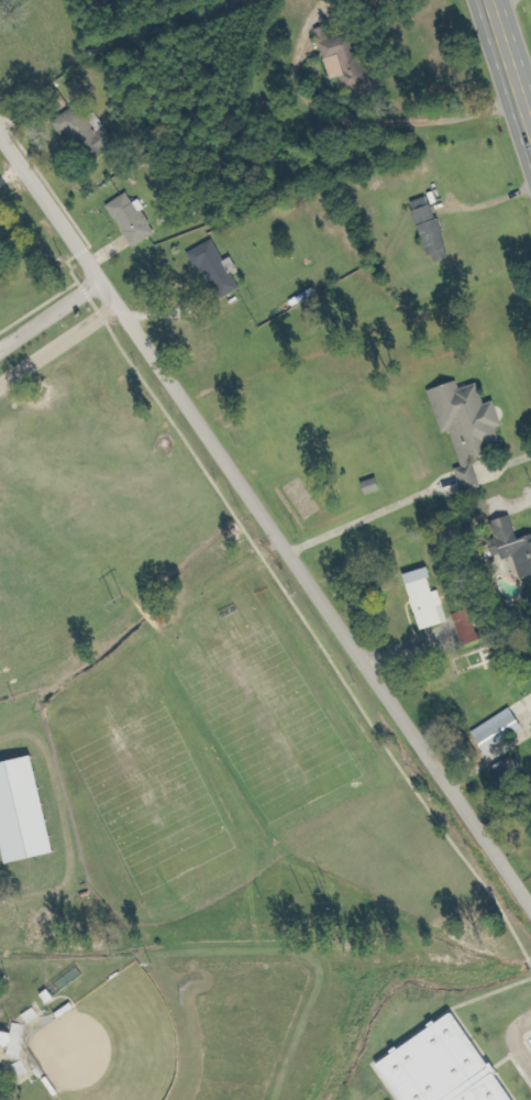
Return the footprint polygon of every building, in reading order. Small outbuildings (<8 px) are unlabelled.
[(317,30),(336,80),(345,77),(351,91),(358,88),(362,98),(376,93),(354,34),(336,41),(330,25),(317,30)] [(67,145),(80,139),(90,159),(117,146),(103,115),(82,125),(76,112),(56,121),(67,145)] [(109,206),(136,248),(160,233),(140,201),(136,203),(129,193),(109,206)] [(433,264),(452,257),(432,197),(412,203),(433,264)] [(195,250),(217,301),(243,290),(235,272),(239,270),(234,258),(226,262),(217,241),(195,250)] [(431,389),(444,434),(453,432),(464,468),(458,469),(465,494),(483,488),(474,457),(491,452),(487,440),(505,435),(495,401),(485,404),(480,384),(462,389),(460,381),(431,389)] [(363,483),(367,495),(383,490),(378,478),(363,483)] [(520,538),(515,516),(493,521),(502,560),(517,556),(522,577),(530,575),(530,536),(520,538)] [(451,622),(443,589),(435,591),(429,567),(407,573),(421,630),(451,622)] [(483,639),(471,608),(455,614),(467,645),(483,639)] [(486,752),(525,729),(513,708),(474,731),(486,752)] [(52,854),(34,755),(0,762),(0,844),(4,863),(52,854)] [(502,1082),(502,1081),(492,1064),(486,1064),(454,1013),(380,1059),(405,1099),(513,1099),(502,1082)] [(25,1059),(29,1025),(15,1023),(11,1057),(25,1059)]
